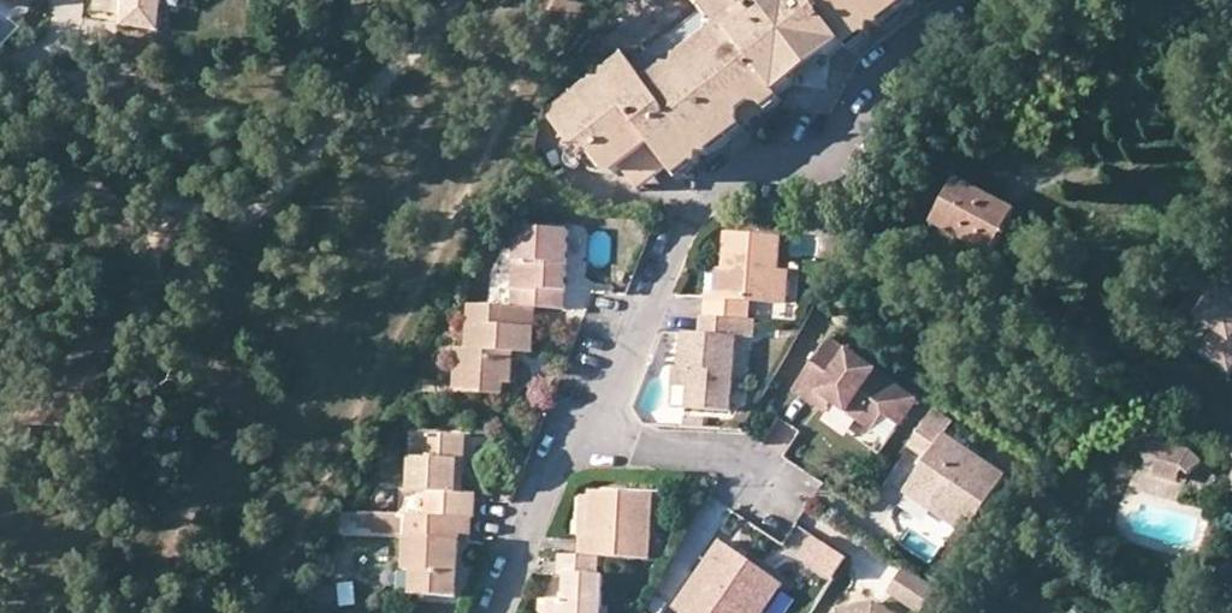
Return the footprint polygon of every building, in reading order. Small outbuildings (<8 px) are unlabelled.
[(557,117),(555,129),(594,183),(619,186),(626,180),(656,157),(673,179),(678,186),(693,174),(702,175),(704,164),(716,165),(716,156),(745,133),(756,134),(757,124),(767,125),(767,116),(797,95),(802,80),(821,64),(835,66),(864,44),(874,45),(876,38),(887,38),(888,26),(914,6),(927,7),(929,0),(701,0),(722,28),(720,45),(691,66),(678,66),(676,76),(668,74),(667,84),(652,95),(634,70),(620,80),(608,79),(606,91),(598,88),(595,99),(567,120),(557,117)] [(977,43),(972,53),(984,60),(989,49),(977,43)] [(941,62),(929,55),(919,75),(931,80),(941,62)] [(802,80),(797,95),(830,98),(835,66),(821,64),(802,80)] [(656,157),(626,180),(642,202),(673,179),(656,157)] [(1015,209),(956,179),(933,223),(992,254),(1015,209)] [(511,307),(535,308),(565,310),(569,231),(515,229),(511,307)] [(736,320),(750,321),(752,301),(775,302),(779,269),(782,235),(727,231),(724,266),(722,293),(714,292),(705,292),(705,318),(736,320)] [(716,266),(714,292),(722,293),(724,266),(716,266)] [(791,270),(779,269),(775,302),(788,303),(791,270)] [(1231,368),(1231,367),(1231,271),(1202,315),(1221,328),(1206,349),(1231,368)] [(467,364),(465,393),(502,395),(504,384),(506,352),(515,352),(532,351),(535,308),(511,307),(468,305),(466,346),(455,346),(454,363),(467,364)] [(736,336),(736,320),(705,318),(700,317),(699,333),(682,332),(679,369),(688,369),(686,409),(731,410),(736,336)] [(756,321),(750,321),(736,320),(736,336),(755,337),(756,321)] [(829,337),(819,350),(838,364),(847,350),(829,337)] [(819,350),(792,390),(812,403),(815,398),(828,407),(831,402),(873,431),(884,415),(899,425),(917,398),(847,350),(838,364),(819,350)] [(512,384),(515,352),(506,352),(504,384),(512,384)] [(453,393),(465,393),(467,364),(454,363),(453,393)] [(815,398),(812,403),(824,413),(828,407),(815,398)] [(931,410),(910,443),(928,455),(915,476),(940,492),(931,506),(969,532),(1005,477),(942,435),(951,423),(931,410)] [(785,451),(793,426),(775,421),(767,445),(785,451)] [(456,458),(466,458),(467,435),(414,433),(410,490),(428,491),(427,514),(471,516),(475,516),(476,492),(465,492),(454,492),(456,458)] [(1159,461),(1181,467),(1190,476),(1202,466),(1188,451),(1163,443),(1144,449),(1148,463),(1159,461)] [(465,492),(466,458),(456,458),(454,492),(465,492)] [(1176,479),(1181,467),(1159,461),(1155,473),(1176,479)] [(906,490),(931,506),(940,492),(915,476),(906,490)] [(588,536),(579,535),(578,555),(599,556),(650,558),(653,494),(589,491),(590,496),(588,536)] [(581,495),(579,535),(588,536),(590,496),(581,495)] [(377,519),(377,513),(359,512),(357,527),(376,526),(377,519)] [(408,514),(408,520),(406,570),(413,571),(413,595),(460,595),(463,534),(471,534),(471,516),(427,514),(408,514)] [(800,556),(834,580),(848,559),(814,536),(800,556)] [(721,542),(675,612),(678,612),(766,612),(786,582),(721,542)] [(549,612),(602,612),(604,576),(599,575),(599,556),(578,555),(559,554),(559,573),(567,574),(566,599),(549,598),(549,612)] [(926,605),(937,588),(908,569),(892,592),(921,612),(926,605)] [(937,588),(926,605),(939,612),(942,612),(952,598),(937,588)] [(549,598),(539,598),(538,612),(549,612),(549,598)] [(833,612),(896,612),(876,599),(836,608),(833,612)]
